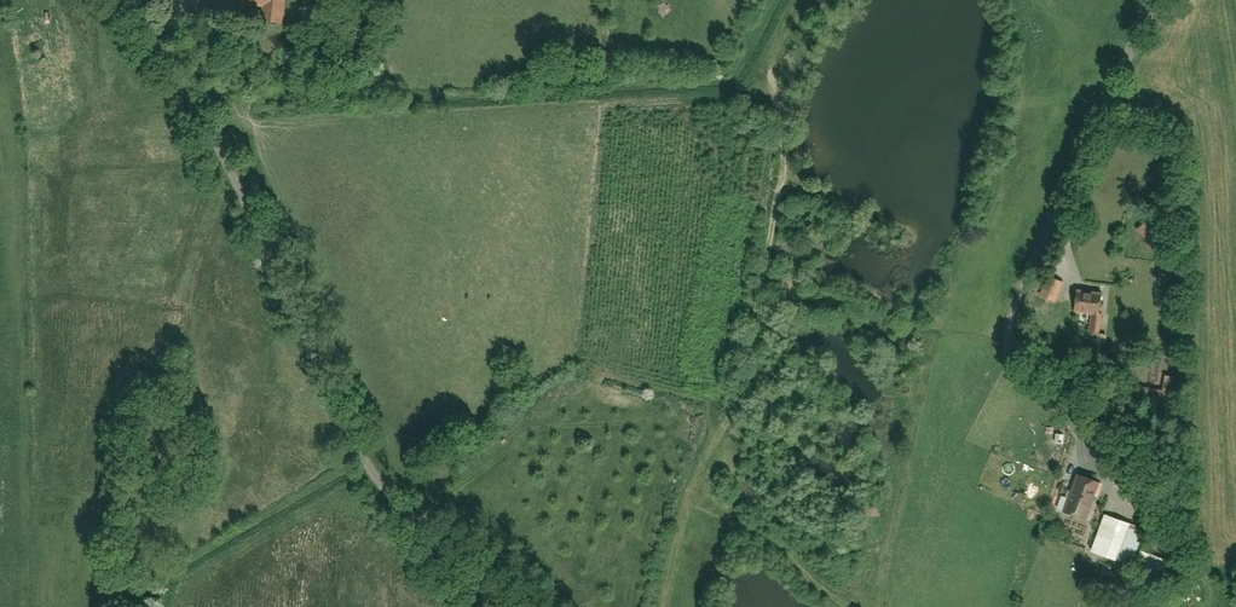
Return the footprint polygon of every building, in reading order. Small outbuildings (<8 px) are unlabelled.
[(206,7),(278,12),(278,0),(207,0),(206,7)] [(1076,290),(1075,315),(1102,316),(1102,290),(1076,290)] [(1102,441),(1090,453),(1110,473),(1122,461),(1102,441)] [(1056,492),(1049,508),(1083,521),(1097,484),(1074,475),(1066,496),(1056,492)] [(1105,514),(1091,553),(1098,555),(1133,567),(1147,529),(1105,514)]
